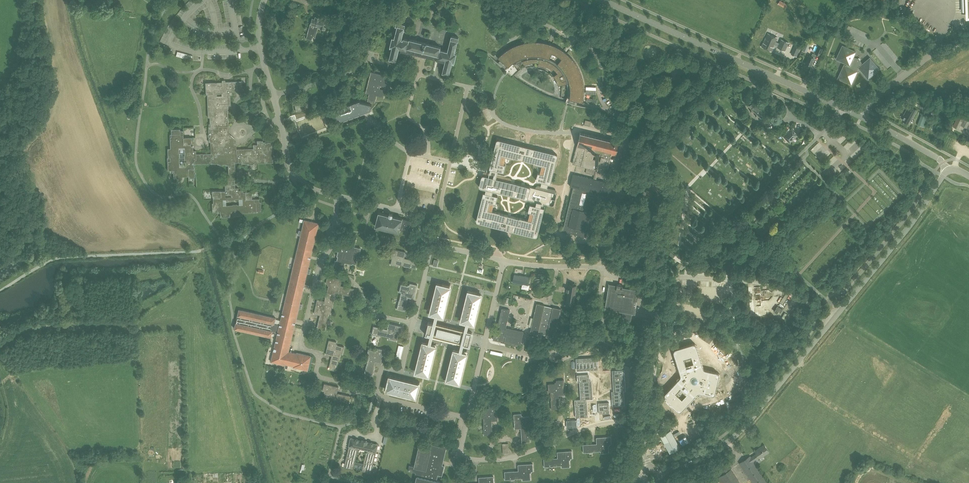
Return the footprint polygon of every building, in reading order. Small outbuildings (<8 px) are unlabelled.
[(961,12),(965,12),(966,19),(968,19),(968,0),(961,0),(961,12)] [(318,27),(325,29),(327,29),(328,25),(326,25),(327,19),(323,18),(323,17),(321,17),(320,18),(315,16),(315,19),(313,18),(311,23),(310,22),(310,23),(306,38),(312,39),(312,37),(315,38),(318,27)] [(454,51),(457,41),(458,37),(451,35),(448,51),(440,49),(440,46),(415,40),(409,39),(409,40),(403,38),(403,40),(401,39),(405,24),(396,22),(396,25),(397,26),(395,36),(394,36),(393,37),(392,37),(390,46),(390,47),(392,47),(389,58),(396,60),(399,48),(402,48),(401,50),(422,55),(426,56),(435,58),(437,59),(442,60),(445,61),(442,72),(449,73),(452,62),(454,63),(454,62),(456,53),(455,53),(456,52),(454,51)] [(763,42),(761,47),(772,51),(773,47),(775,43),(778,44),(778,45),(785,48),(789,40),(782,37),(780,41),(776,39),(777,36),(767,32),(763,43),(763,42)] [(499,56),(498,58),(505,64),(506,65),(515,73),(516,72),(518,71),(519,70),(520,69),(522,68),(523,67),(524,66),(525,66),(526,68),(527,68),(528,67),(530,67),(532,66),(533,66),(534,66),(537,66),(538,67),(538,68),(540,69),(541,69),(543,70),(544,70),(546,71),(547,72),(549,73),(550,74),(551,75),(552,76),(553,75),(554,76),(555,77),(556,79),(556,80),(557,80),(557,81),(557,82),(557,83),(558,84),(558,85),(560,84),(561,85),(561,87),(561,88),(561,89),(561,90),(561,92),(561,93),(561,94),(561,95),(560,97),(583,102),(583,100),(584,99),(584,97),(584,95),(584,94),(584,92),(584,90),(584,88),(584,85),(584,83),(583,82),(583,80),(583,78),(582,77),(582,75),(581,73),(581,72),(580,70),(579,68),(578,67),(578,65),(577,64),(576,62),(575,61),(574,60),(573,58),(571,57),(570,56),(569,55),(568,53),(566,52),(565,54),(563,53),(564,51),(564,50),(562,49),(561,48),(559,47),(558,46),(556,46),(554,45),(552,44),(551,43),(550,46),(548,45),(549,43),(548,43),(547,42),(545,42),(543,41),(541,41),(540,41),(538,41),(536,41),(535,41),(533,41),(531,41),(529,41),(528,41),(526,42),(524,42),(523,42),(521,43),(519,43),(518,44),(516,44),(514,45),(513,46),(511,47),(510,47),(508,48),(507,49),(506,50),(504,51),(503,52),(501,54),(500,55),(499,56)] [(806,52),(810,43),(806,41),(802,51),(806,52)] [(839,54),(836,59),(847,64),(847,65),(847,66),(844,65),(840,73),(840,74),(838,78),(851,84),(857,72),(858,72),(858,71),(859,71),(860,71),(860,70),(860,69),(868,78),(872,75),(873,74),(879,69),(870,58),(862,64),(861,63),(861,62),(861,61),(860,61),(860,60),(860,59),(860,58),(859,58),(858,58),(857,58),(856,58),(855,57),(854,57),(853,58),(856,52),(855,51),(842,45),(840,51),(839,52),(839,54)] [(820,55),(823,48),(817,46),(815,53),(820,55)] [(808,55),(805,63),(806,63),(805,64),(808,65),(809,64),(811,65),(816,54),(812,53),(811,56),(808,55)] [(389,88),(392,77),(388,76),(371,71),(366,93),(369,94),(367,101),(375,102),(376,95),(383,97),(385,90),(379,88),(380,85),(389,88)] [(180,128),(171,129),(171,134),(170,134),(170,148),(167,148),(168,157),(167,157),(168,170),(172,170),(172,172),(173,172),(173,178),(182,177),(182,176),(188,176),(194,176),(194,168),(193,163),(211,163),(218,163),(218,164),(220,164),(220,165),(223,164),(226,164),(226,165),(228,165),(228,172),(224,173),(225,190),(221,191),(221,190),(212,190),(212,197),(213,197),(213,202),(212,202),(212,211),(217,211),(218,212),(220,212),(220,217),(233,216),(242,215),(242,213),(256,212),(256,211),(261,211),(261,201),(259,202),(259,198),(252,199),(251,191),(243,191),(243,190),(238,190),(238,187),(235,187),(234,172),(235,172),(235,162),(241,162),(241,163),(248,163),(248,164),(253,164),(253,163),(273,162),(273,158),(274,158),(274,156),(273,156),(273,149),(272,149),(272,142),(265,142),(263,142),(263,140),(257,140),(257,144),(253,144),(253,148),(239,148),(236,149),(234,147),(236,144),(231,139),(230,140),(227,138),(228,137),(226,135),(228,133),(226,131),(228,129),(226,127),(226,126),(229,126),(229,125),(228,125),(227,108),(228,108),(228,105),(231,105),(230,92),(235,92),(237,92),(237,91),(242,91),(242,81),(222,81),(222,82),(205,82),(206,94),(207,94),(208,117),(209,117),(210,123),(209,123),(209,126),(208,126),(209,141),(210,141),(211,153),(196,153),(196,150),(193,150),(193,145),(191,145),(191,144),(191,137),(183,137),(183,130),(180,130),(180,128)] [(370,109),(371,104),(367,103),(360,101),(359,100),(335,109),(339,121),(364,112),(370,109)] [(296,111),(303,110),(302,102),(298,103),(298,104),(295,104),(296,111)] [(760,118),(764,114),(755,105),(754,105),(752,103),(749,106),(752,108),(751,109),(760,118)] [(905,115),(902,120),(908,123),(916,109),(910,106),(907,110),(908,111),(905,115)] [(924,127),(929,115),(922,112),(917,124),(924,127)] [(953,126),(958,129),(961,125),(967,128),(965,132),(968,134),(968,118),(959,113),(953,126)] [(834,138),(845,129),(841,125),(831,135),(834,138)] [(789,142),(797,134),(791,128),(786,133),(785,132),(782,135),(789,142)] [(615,155),(619,142),(580,132),(572,163),(607,172),(611,154),(615,155)] [(495,145),(489,168),(491,168),(490,172),(489,172),(490,172),(489,176),(484,175),(483,175),(482,175),(482,176),(479,185),(479,186),(480,186),(480,187),(481,187),(486,189),(485,192),(483,192),(476,219),(476,220),(476,221),(477,221),(477,222),(478,222),(502,228),(507,229),(512,231),(535,236),(536,236),(537,236),(537,235),(544,207),(543,207),(543,203),(552,205),(553,205),(554,205),(554,204),(556,195),(556,194),(556,193),(555,193),(555,192),(547,190),(548,187),(548,186),(547,186),(548,183),(550,183),(557,156),(557,155),(557,154),(557,153),(556,153),(529,146),(526,146),(499,139),(498,139),(497,139),(497,140),(496,140),(495,145)] [(833,167),(840,162),(837,159),(830,164),(833,167)] [(827,166),(823,170),(831,178),(835,175),(827,166)] [(615,197),(618,185),(573,174),(570,186),(573,187),(563,231),(586,236),(596,192),(615,197)] [(411,232),(414,221),(392,216),(393,214),(389,213),(388,215),(379,212),(375,226),(399,232),(399,229),(411,232)] [(301,235),(294,261),(280,323),(275,322),(276,317),(239,309),(234,328),(271,337),(272,332),(277,333),(271,361),(285,365),(286,364),(293,365),(293,366),(308,370),(311,355),(297,352),(296,353),(289,351),(299,308),(301,308),(302,304),(300,304),(307,272),(310,273),(310,269),(308,268),(319,223),(304,219),(301,231),(299,230),(298,234),(301,235)] [(344,267),(345,262),(352,264),(352,263),(356,264),(357,260),(356,260),(357,255),(359,256),(361,248),(354,246),(356,238),(351,237),(352,234),(348,233),(347,237),(339,235),(336,247),(335,251),(338,251),(337,256),(338,256),(337,260),(335,260),(334,264),(335,264),(335,265),(344,267)] [(392,258),(390,265),(399,266),(399,264),(406,266),(406,267),(416,269),(418,261),(404,258),(405,253),(406,252),(391,248),(389,256),(392,256),(391,257),(392,258)] [(514,274),(512,282),(523,284),(522,288),(527,289),(528,289),(529,288),(529,285),(528,285),(530,277),(524,276),(524,277),(514,274)] [(414,299),(417,284),(410,283),(409,285),(408,285),(401,284),(399,292),(401,292),(399,300),(399,299),(397,309),(405,311),(408,297),(414,299)] [(568,290),(568,293),(566,305),(572,306),(573,302),(576,287),(576,285),(574,285),(575,283),(571,283),(571,284),(569,284),(569,288),(567,288),(566,290),(568,290)] [(635,314),(639,290),(622,287),(622,285),(617,284),(617,285),(609,283),(607,292),(605,309),(623,312),(621,319),(631,321),(632,316),(632,313),(635,314)] [(419,358),(416,372),(429,375),(436,346),(431,345),(433,336),(441,338),(447,340),(461,343),(459,352),(454,351),(447,379),(460,383),(467,354),(462,353),(464,344),(469,345),(470,342),(471,342),(472,336),(471,336),(472,332),(467,331),(469,324),(469,322),(474,324),(480,299),(481,296),(468,293),(461,321),(466,322),(466,324),(464,330),(441,325),(436,323),(438,315),(441,316),(443,316),(444,311),(450,287),(441,285),(437,284),(437,288),(430,313),(435,314),(433,323),(428,322),(425,334),(430,336),(428,344),(423,343),(419,358)] [(554,338),(561,308),(553,307),(552,308),(544,306),(544,305),(537,303),(530,332),(538,334),(538,333),(546,335),(546,336),(554,338)] [(493,339),(501,341),(500,342),(504,342),(507,343),(515,345),(517,345),(517,343),(520,344),(523,331),(506,327),(510,309),(502,308),(501,312),(499,320),(498,322),(497,327),(495,333),(494,332),(493,337),(493,339)] [(401,334),(403,326),(388,323),(387,329),(374,325),(372,334),(381,336),(381,335),(389,337),(388,339),(396,341),(398,334),(399,334),(399,333),(401,334)] [(342,354),(344,346),(337,345),(337,344),(336,343),(336,341),(329,340),(326,354),(332,355),(331,359),(328,369),(337,371),(339,361),(338,361),(340,354),(342,354)] [(717,372),(705,370),(705,369),(704,369),(704,368),(703,368),(703,367),(696,345),(695,344),(694,344),(694,343),(693,343),(692,344),(676,349),(675,349),(675,350),(674,350),(674,351),(674,352),(681,374),(681,375),(681,376),(680,377),(665,394),(664,394),(664,395),(664,396),(664,397),(664,398),(665,398),(665,399),(677,410),(678,410),(678,411),(679,411),(680,411),(681,411),(681,410),(697,393),(698,393),(698,392),(699,392),(700,392),(711,395),(712,395),(713,395),(714,394),(715,394),(715,393),(715,392),(719,376),(719,375),(719,374),(718,373),(717,372)] [(381,364),(385,349),(377,347),(377,350),(375,349),(375,350),(368,348),(366,357),(369,357),(367,364),(366,364),(365,372),(364,374),(372,376),(374,369),(375,362),(381,364)] [(591,368),(595,368),(601,368),(601,358),(581,358),(582,368),(587,368),(588,368),(591,368)] [(624,391),(626,391),(626,371),(623,371),(617,371),(617,389),(617,391),(615,391),(615,405),(622,405),(624,405),(624,401),(624,391)] [(584,381),(584,386),(584,398),(582,398),(581,398),(579,398),(579,411),(579,414),(587,414),(589,414),(588,406),(588,398),(594,397),(594,394),(593,388),(593,385),(593,380),(592,380),(592,377),(591,374),(588,374),(582,374),(582,381),(584,381)] [(390,377),(387,390),(415,397),(419,384),(390,377)] [(558,395),(565,394),(564,379),(556,380),(556,382),(555,382),(555,383),(548,383),(548,392),(550,392),(551,399),(551,409),(560,408),(559,399),(558,399),(558,395)] [(349,404),(351,395),(337,392),(339,386),(324,383),(322,390),(325,391),(324,392),(325,392),(324,399),(332,401),(332,399),(339,401),(349,404)] [(601,412),(603,412),(610,412),(610,402),(602,402),(600,402),(601,412)] [(490,421),(498,420),(497,405),(489,406),(489,408),(488,408),(488,409),(481,409),(481,418),(483,418),(484,425),(483,425),(484,435),(492,434),(492,425),(491,425),(490,421)] [(528,424),(531,424),(530,416),(523,416),(523,415),(521,415),(521,413),(514,414),(515,428),(522,428),(522,432),(521,432),(522,442),(530,441),(530,436),(529,431),(528,424)] [(609,444),(611,444),(611,436),(596,437),(596,443),(583,444),(583,452),(600,451),(601,453),(609,452),(608,445),(609,445),(609,444)] [(349,446),(344,467),(353,469),(355,464),(358,464),(357,466),(359,466),(360,465),(363,466),(361,471),(371,473),(376,453),(376,452),(378,444),(367,442),(367,441),(362,440),(351,438),(348,446),(349,446)] [(408,470),(417,472),(416,476),(415,480),(415,482),(440,482),(441,481),(437,480),(438,475),(441,475),(442,476),(443,474),(444,469),(444,465),(445,465),(441,464),(442,461),(445,447),(441,446),(432,444),(431,448),(419,445),(414,466),(409,465),(408,470)] [(751,481),(752,482),(769,482),(753,460),(759,457),(759,458),(769,451),(764,444),(755,451),(756,453),(751,456),(750,455),(739,463),(751,481)] [(570,458),(572,458),(572,450),(557,451),(557,457),(544,458),(544,467),(561,465),(561,467),(570,467),(569,460),(570,459),(570,458)] [(721,474),(717,477),(721,482),(738,482),(740,482),(731,468),(729,469),(723,461),(716,466),(721,474)] [(531,471),(533,471),(533,463),(518,464),(518,470),(504,471),(505,479),(522,478),(522,480),(531,479),(530,472),(531,472),(531,471)]
